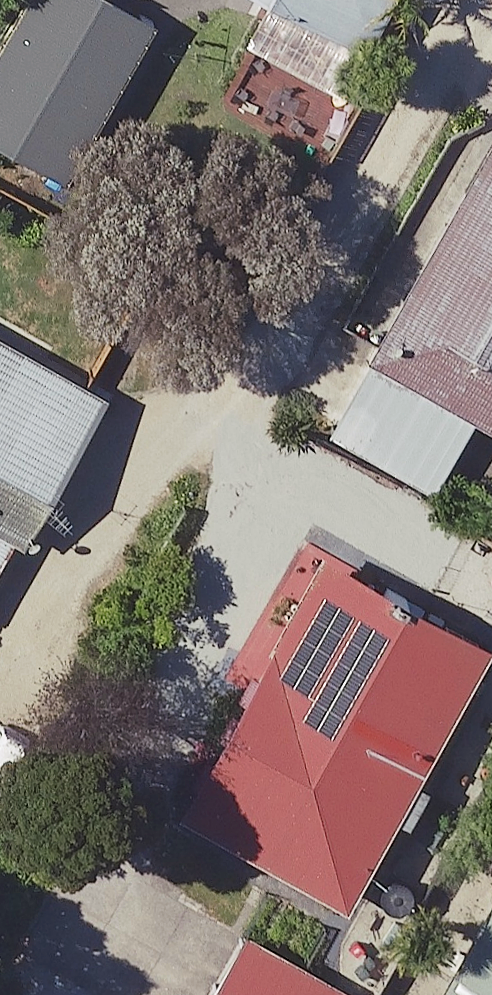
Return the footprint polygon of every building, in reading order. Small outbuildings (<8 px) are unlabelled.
[(119,0),(17,0),(0,28),(0,141),(60,176),(153,20),(119,0)] [(364,357),(468,414),(491,427),(491,124),(364,357)] [(0,324),(0,528),(15,536),(104,384),(0,324)] [(468,414),(364,357),(324,429),(429,486),(468,414)] [(0,532),(0,554),(9,537),(0,532)] [(489,641),(314,545),(170,805),(344,901),(489,641)] [(434,975),(470,994),(491,994),(491,873),(434,975)] [(242,924),(202,994),(347,994),(352,986),(242,924)]
